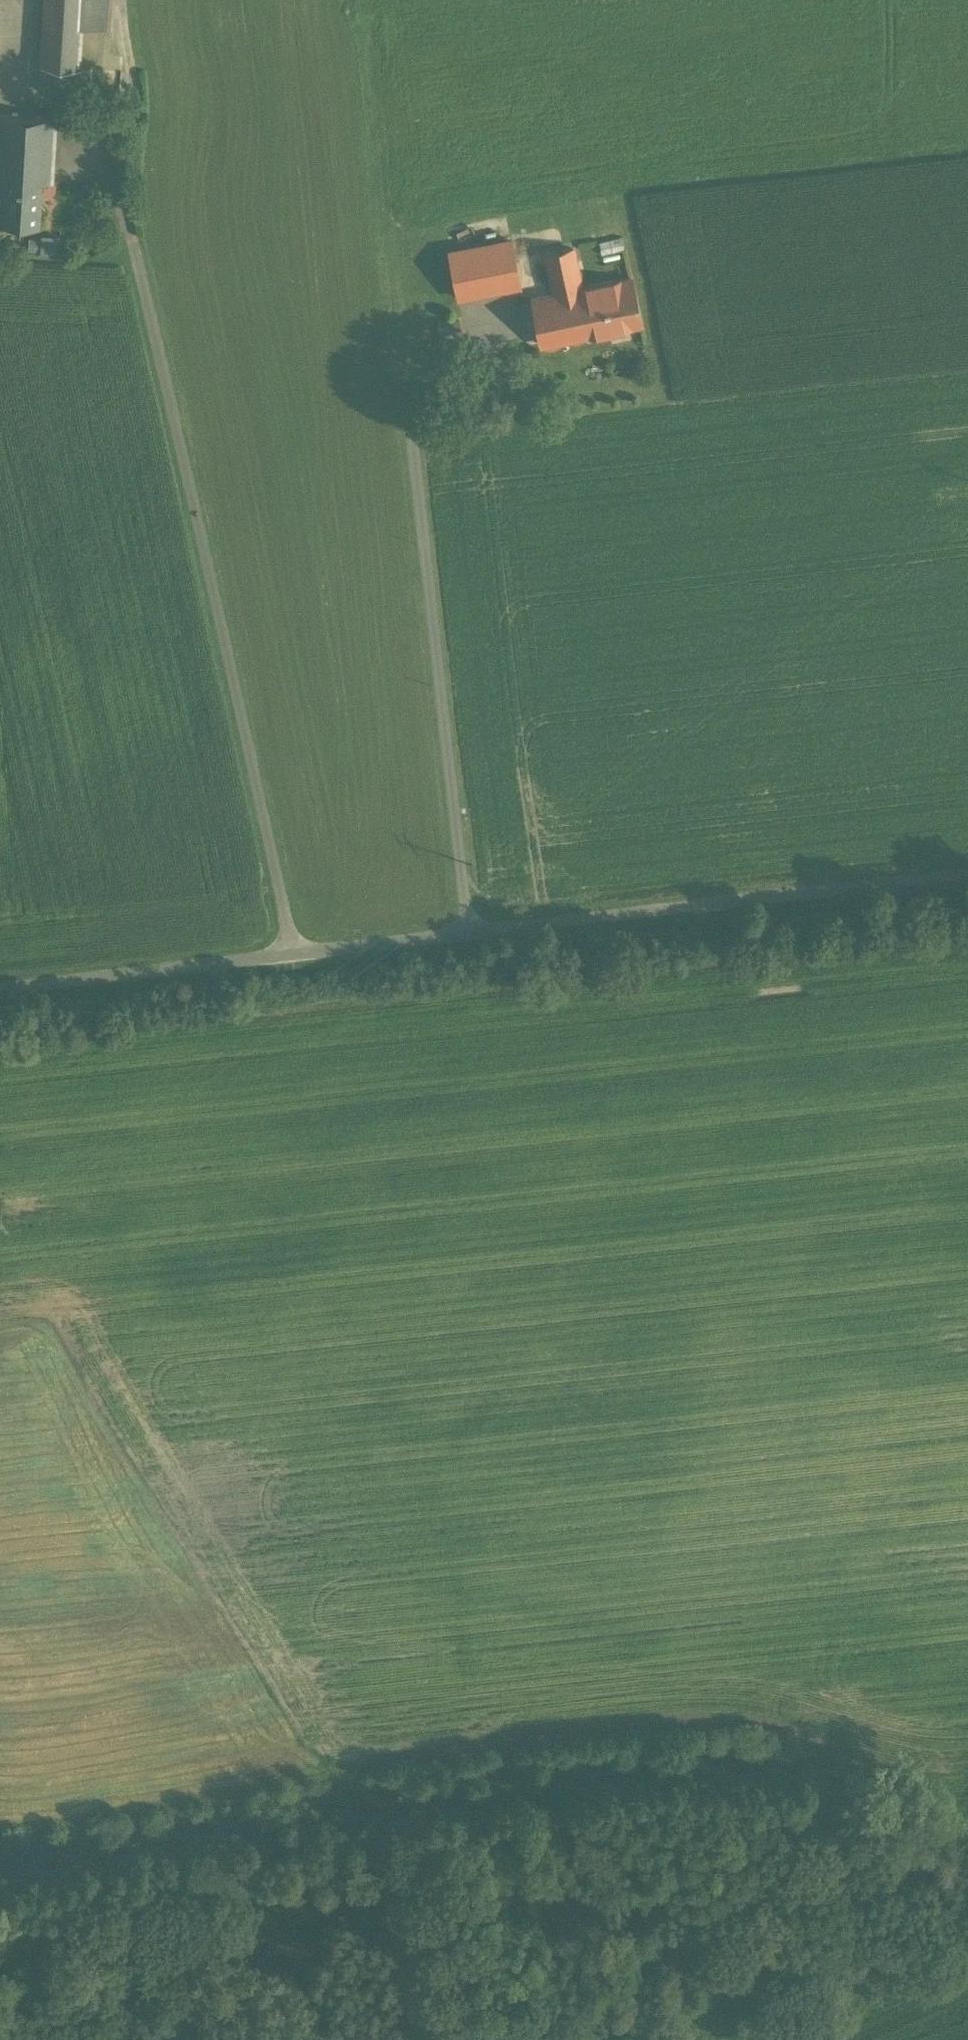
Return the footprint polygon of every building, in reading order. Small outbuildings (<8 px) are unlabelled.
[(40,65),(78,68),(81,27),(82,0),(44,0),(40,65)] [(81,27),(104,28),(106,0),(82,0),(81,27)] [(0,113),(0,220),(36,223),(39,179),(51,180),(54,116),(0,113)] [(38,231),(37,250),(58,251),(59,232),(38,231)] [(510,238),(447,251),(456,296),(519,284),(513,255),(510,238)] [(580,287),(571,247),(544,253),(552,292),(531,296),(541,344),(639,324),(630,277),(580,287)]
